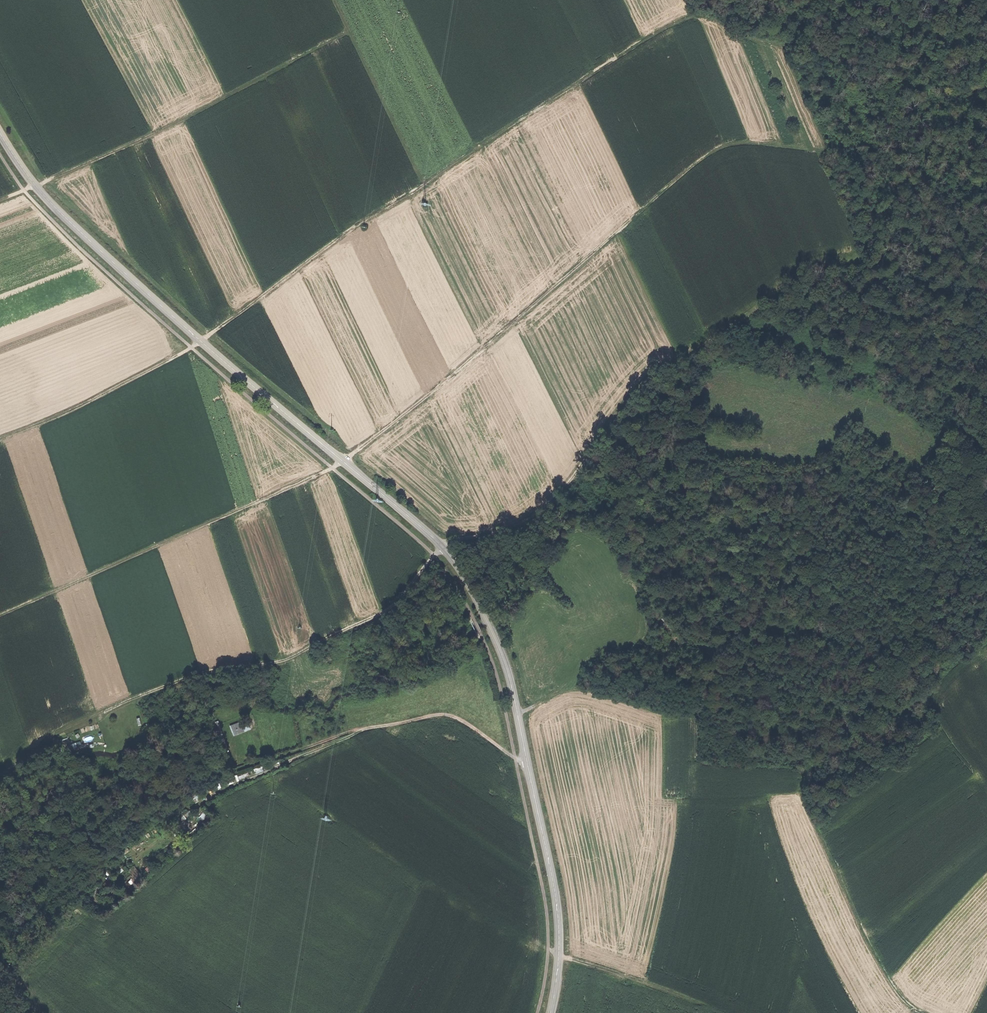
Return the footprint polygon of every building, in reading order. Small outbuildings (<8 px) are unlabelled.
[(231,726),(235,736),(252,729),(248,719),(231,726)] [(69,745),(71,749),(83,745),(82,741),(69,745)] [(137,866),(129,870),(136,881),(143,876),(137,866)]
